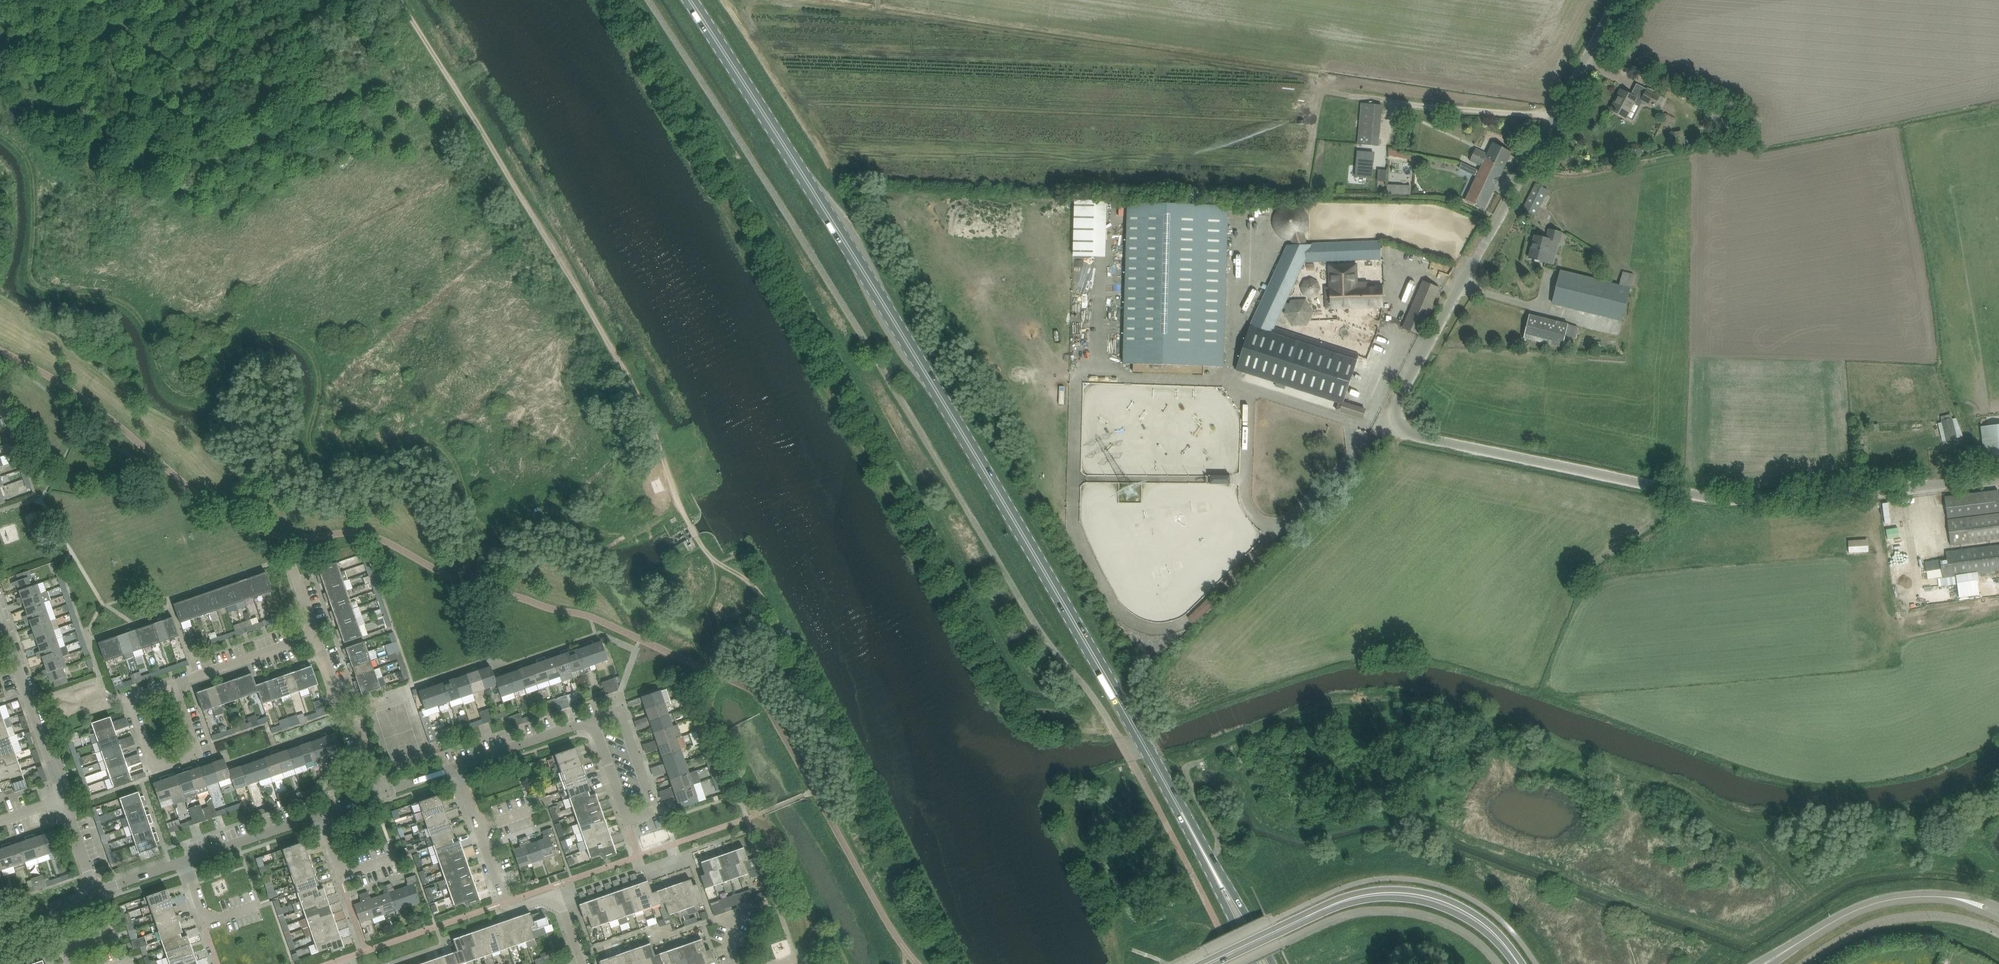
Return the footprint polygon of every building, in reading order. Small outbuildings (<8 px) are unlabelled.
[(1617,99),(1612,110),(1621,114),(1626,117),(1636,98),(1654,107),(1660,95),(1646,88),(1637,83),(1631,95),(1621,90),(1617,98),(1617,99)] [(1359,143),(1381,144),(1382,103),(1360,102),(1359,143)] [(1746,133),(1750,125),(1740,121),(1736,129),(1746,133)] [(1498,180),(1512,152),(1493,143),(1488,154),(1476,149),(1470,160),(1482,166),(1479,171),(1498,180)] [(1358,151),(1356,176),(1372,178),(1374,153),(1358,151)] [(1415,158),(1389,153),(1388,159),(1413,164),(1415,158)] [(1477,173),(1479,168),(1463,162),(1461,168),(1477,173)] [(1387,171),(1378,170),(1377,182),(1386,183),(1387,171)] [(1484,209),(1498,180),(1479,171),(1477,177),(1466,200),(1484,209)] [(1536,215),(1548,190),(1544,188),(1536,184),(1523,208),(1536,215)] [(1388,185),(1388,193),(1410,194),(1410,186),(1388,185)] [(1128,203),(1124,364),(1224,366),(1228,205),(1128,203)] [(1277,239),(1305,238),(1305,233),(1301,233),(1301,227),(1305,227),(1304,206),(1275,208),(1277,239)] [(1552,247),(1554,241),(1560,242),(1562,232),(1559,232),(1549,229),(1547,238),(1535,235),(1530,258),(1546,262),(1550,246),(1552,247)] [(1344,402),(1359,354),(1349,351),(1274,327),(1283,308),(1286,309),(1284,314),(1292,326),(1308,325),(1314,312),(1305,299),(1291,300),(1288,304),(1286,303),(1304,262),(1381,259),(1380,241),(1311,244),(1287,245),(1250,325),(1236,369),(1257,376),(1333,401),(1342,403),(1343,404),(1344,402)] [(1383,306),(1382,285),(1358,286),(1358,264),(1330,265),(1332,308),(1383,306)] [(1561,271),(1553,303),(1623,320),(1630,288),(1619,285),(1561,271)] [(1419,334),(1439,288),(1423,281),(1403,327),(1419,334)] [(1319,284),(1302,284),(1303,296),(1320,295),(1319,284)] [(1529,314),(1523,338),(1562,348),(1565,336),(1568,324),(1529,314)] [(1941,416),(1946,441),(1963,436),(1956,418),(1953,419),(1951,414),(1941,416)] [(1981,426),(1985,456),(1998,454),(1998,424),(1981,426)] [(1230,476),(1213,476),(1213,483),(1230,483),(1230,484),(1231,483),(1230,483),(1230,477),(1231,476),(1230,475),(1230,476)] [(1947,518),(1998,512),(1998,498),(1998,491),(1945,497),(1947,518)] [(1948,520),(1951,545),(1998,539),(1998,513),(1948,520)] [(1897,525),(1886,527),(1888,538),(1899,536),(1897,525)] [(1868,553),(1868,541),(1848,542),(1849,554),(1868,553)] [(1946,551),(1947,560),(1940,561),(1942,577),(1998,570),(1998,545),(1946,551)] [(319,580),(341,572),(338,563),(318,569),(320,574),(317,575),(319,580)] [(34,586),(34,585),(32,580),(29,570),(17,575),(19,580),(12,583),(13,586),(17,585),(19,591),(34,586)] [(260,574),(259,571),(255,572),(263,595),(272,591),(266,572),(260,574)] [(345,571),(341,572),(319,580),(320,584),(323,583),(325,588),(344,581),(348,580),(345,571)] [(263,595),(255,572),(251,574),(252,577),(247,578),(254,598),(263,595)] [(254,598),(247,578),(242,580),(241,577),(237,579),(245,601),(254,598)] [(245,601),(237,579),(233,580),(234,583),(229,585),(236,604),(245,601)] [(325,598),(347,590),(344,581),(325,588),(326,592),(323,593),(325,598)] [(236,604),(229,585),(224,586),(223,583),(219,585),(227,607),(236,604)] [(18,601),(41,594),(37,584),(34,585),(34,586),(19,591),(21,597),(17,598),(18,601)] [(227,607),(219,585),(214,586),(215,589),(211,591),(217,610),(227,607)] [(217,610),(211,591),(206,593),(205,590),(201,591),(208,613),(217,610)] [(331,606),(350,599),(347,590),(325,598),(326,602),(329,601),(331,606)] [(26,609),(44,603),(44,602),(51,600),(48,591),(41,594),(18,601),(19,605),(24,603),(26,609)] [(208,613),(201,591),(196,593),(197,596),(193,597),(199,617),(208,613)] [(199,617),(193,597),(188,599),(187,596),(182,598),(190,620),(199,617)] [(190,620),(182,598),(178,599),(179,602),(174,604),(181,623),(190,620)] [(331,616),(353,608),(350,599),(331,606),(333,611),(330,612),(331,616)] [(24,620),(47,612),(44,603),(26,609),(28,615),(23,616),(24,620)] [(337,624),(357,618),(353,608),(331,616),(333,620),(336,619),(337,624)] [(32,627),(50,621),(47,612),(24,620),(26,623),(30,621),(32,627)] [(179,636),(172,617),(167,619),(166,616),(162,617),(169,639),(179,636)] [(388,616),(384,617),(380,619),(383,625),(390,622),(388,616)] [(169,639),(162,617),(158,619),(159,622),(154,623),(160,642),(169,639)] [(337,634),(360,627),(357,618),(337,624),(339,629),(336,630),(337,634)] [(31,637),(53,629),(50,621),(32,627),(34,633),(29,634),(31,637)] [(160,642),(154,623),(149,625),(148,622),(143,623),(151,646),(160,642)] [(151,646),(143,623),(139,625),(140,628),(135,630),(142,649),(151,646)] [(344,642),(363,636),(360,627),(337,634),(339,639),(342,638),(344,642)] [(142,649),(135,630),(131,631),(130,628),(125,630),(133,652),(142,649)] [(38,645),(56,639),(53,629),(31,637),(32,641),(36,639),(38,645)] [(133,652),(125,630),(121,631),(122,634),(117,636),(124,655),(125,659),(134,656),(132,652),(133,652)] [(124,655),(117,636),(113,638),(112,635),(107,636),(114,658),(124,655)] [(114,658),(107,636),(103,638),(104,640),(99,642),(105,661),(114,658)] [(203,637),(197,639),(199,644),(200,649),(207,646),(205,642),(203,637)] [(37,655),(59,648),(56,639),(38,645),(40,651),(36,652),(37,655)] [(608,660),(601,641),(593,643),(592,640),(588,642),(595,665),(608,660)] [(368,651),(365,641),(343,649),(344,654),(348,653),(349,658),(368,651)] [(584,646),(577,649),(584,669),(595,665),(588,642),(583,644),(584,646)] [(44,663),(63,657),(59,648),(37,655),(38,659),(42,657),(44,663)] [(585,673),(577,649),(570,652),(569,649),(564,650),(572,673),(579,670),(581,676),(586,674),(585,673)] [(403,659),(400,650),(396,651),(391,653),(393,659),(398,658),(399,661),(403,659)] [(561,655),(554,657),(560,677),(562,682),(574,678),(572,673),(564,650),(560,652),(561,655)] [(349,668),(372,660),(368,651),(349,658),(351,662),(348,664),(349,668)] [(62,667),(66,666),(63,657),(44,663),(46,669),(42,670),(43,673),(62,667)] [(560,677),(554,657),(546,660),(545,657),(541,658),(542,662),(549,681),(560,677)] [(549,681),(542,662),(541,658),(537,660),(538,663),(530,665),(537,685),(538,690),(550,686),(549,681)] [(355,676),(375,669),(372,660),(349,668),(351,672),(354,671),(355,676)] [(306,667),(305,665),(305,664),(301,666),(309,688),(318,685),(312,666),(306,667)] [(537,685),(530,665),(523,668),(522,665),(518,666),(525,689),(537,685)] [(309,688),(301,666),(297,667),(298,670),(293,672),(300,691),(309,688)] [(494,675),(490,666),(482,669),(482,666),(477,667),(485,689),(497,685),(494,675)] [(525,689),(518,666),(513,668),(514,671),(507,673),(513,693),(525,689)] [(64,673),(62,667),(43,673),(44,677),(48,675),(51,681),(53,681),(55,686),(67,682),(64,673)] [(485,689),(477,667),(473,669),(474,671),(467,674),(473,693),(485,689)] [(355,686),(378,678),(375,669),(355,676),(357,681),(354,682),(355,686)] [(300,691),(293,672),(288,674),(287,671),(283,672),(290,694),(300,691)] [(143,680),(141,676),(140,672),(133,674),(136,683),(143,680)] [(259,692),(256,685),(252,673),(247,675),(246,672),(241,673),(249,695),(259,692)] [(290,694),(283,672),(279,674),(280,677),(275,678),(281,698),(290,694)] [(249,695),(241,673),(237,675),(238,678),(233,680),(240,699),(249,695)] [(513,693),(507,673),(499,676),(498,673),(494,675),(497,685),(501,697),(513,693)] [(473,693),(467,674),(459,677),(458,674),(454,675),(461,697),(473,693)] [(461,697),(454,675),(450,677),(451,679),(443,682),(450,701),(461,697)] [(121,676),(112,679),(116,690),(118,689),(124,687),(123,683),(121,676)] [(281,698),(275,678),(270,680),(269,677),(265,678),(272,701),(281,698)] [(240,699),(233,680),(229,681),(227,678),(223,679),(231,702),(240,699)] [(272,701),(265,678),(260,680),(261,683),(256,685),(259,692),(263,704),(272,701)] [(362,694),(381,688),(378,678),(355,686),(357,691),(360,689),(362,694)] [(618,691),(614,678),(602,682),(604,690),(605,695),(618,691)] [(231,702),(223,679),(219,681),(220,684),(215,686),(222,705),(231,702)] [(450,701),(443,682),(436,685),(435,682),(430,684),(438,705),(450,701)] [(222,705),(215,686),(210,687),(209,684),(205,686),(213,708),(215,716),(224,713),(222,705)] [(427,688),(419,690),(426,710),(438,705),(430,684),(426,685),(427,688)] [(213,708),(205,686),(200,687),(201,690),(196,692),(203,711),(213,708)] [(665,703),(660,691),(638,699),(640,703),(643,702),(645,710),(665,703)] [(547,715),(558,711),(557,707),(554,699),(543,703),(547,715)] [(669,715),(665,703),(645,710),(648,717),(645,718),(646,723),(669,715)] [(495,720),(494,715),(491,708),(479,712),(483,724),(495,720)] [(448,736),(446,728),(445,726),(433,730),(428,716),(426,713),(423,711),(419,712),(430,743),(448,736)] [(523,723),(520,713),(508,717),(512,727),(523,723)] [(459,716),(462,725),(469,723),(466,714),(459,716)] [(673,726),(669,715),(646,723),(648,727),(651,726),(653,733),(673,726)] [(113,722),(111,716),(92,723),(95,732),(117,725),(116,721),(113,722)] [(119,729),(117,725),(95,732),(98,741),(117,735),(116,730),(119,729)] [(453,725),(446,728),(448,736),(456,733),(453,725)] [(677,725),(673,726),(653,733),(656,741),(653,742),(655,746),(677,738),(677,737),(681,736),(677,725)] [(7,728),(0,731),(0,740),(10,737),(7,728)] [(327,736),(326,733),(322,735),(329,756),(341,752),(335,733),(327,736)] [(119,740),(117,735),(98,741),(101,751),(124,743),(122,738),(119,740)] [(329,756),(322,735),(317,736),(318,739),(311,742),(317,761),(329,756)] [(132,736),(126,738),(128,744),(134,742),(132,736)] [(10,737),(0,740),(0,748),(0,750),(13,745),(10,737)] [(681,750),(677,738),(655,746),(656,750),(659,749),(662,757),(681,750)] [(317,761),(311,742),(303,744),(302,741),(298,743),(306,765),(317,761)] [(124,753),(122,748),(125,747),(124,743),(101,751),(95,753),(98,762),(104,760),(124,753)] [(306,765),(298,743),(294,744),(295,747),(287,749),(294,769),(306,765)] [(13,745),(0,750),(0,748),(0,755),(2,754),(3,758),(16,754),(13,745)] [(555,757),(547,760),(550,767),(557,764),(579,757),(576,748),(555,755),(554,755),(555,757)] [(294,769),(287,749),(280,752),(279,749),(275,751),(282,773),(294,769)] [(685,761),(681,750),(662,757),(664,764),(661,765),(663,769),(685,761)] [(282,773),(275,751),(271,752),(271,755),(264,757),(271,777),(282,773)] [(125,758),(124,753),(104,760),(108,769),(130,761),(128,757),(125,758)] [(16,754),(3,758),(2,754),(0,755),(0,764),(5,763),(6,767),(19,762),(16,754)] [(256,757),(251,759),(259,781),(271,777),(264,757),(257,760),(256,757)] [(582,765),(579,757),(557,764),(560,772),(582,765)] [(227,767),(224,759),(217,761),(215,758),(211,760),(219,782),(221,787),(233,783),(231,777),(231,778),(227,767)] [(259,781),(251,759),(247,760),(248,763),(241,766),(247,785),(259,781)] [(88,782),(108,776),(104,760),(90,765),(92,773),(85,775),(88,782)] [(219,782),(211,760),(207,761),(208,764),(200,767),(207,786),(219,782)] [(131,765),(130,761),(108,769),(111,778),(130,771),(128,766),(131,765)] [(689,773),(685,761),(663,769),(664,774),(667,773),(670,780),(689,773)] [(19,762),(6,767),(5,763),(0,764),(0,774),(8,771),(9,775),(22,771),(19,762)] [(585,774),(582,765),(560,772),(563,781),(585,774)] [(207,786),(200,767),(193,770),(192,766),(188,768),(195,790),(207,786)] [(247,785),(241,766),(233,768),(232,766),(227,767),(231,778),(231,777),(233,783),(235,789),(247,785)] [(195,790),(188,768),(183,769),(184,772),(177,775),(184,794),(183,794),(185,799),(197,795),(195,790)] [(22,771),(9,775),(8,771),(0,774),(0,783),(11,780),(12,784),(24,779),(22,771)] [(132,776),(130,771),(111,778),(114,787),(136,780),(135,775),(132,776)] [(697,771),(689,773),(670,780),(673,787),(669,788),(671,793),(693,785),(701,782),(697,771)] [(47,781),(45,772),(39,774),(38,775),(41,783),(47,781)] [(184,794),(177,775),(170,778),(168,774),(164,776),(172,798),(183,794),(184,794)] [(588,782),(585,774),(563,781),(566,790),(588,782)] [(172,798),(164,776),(160,777),(161,781),(153,783),(160,802),(172,798)] [(24,779),(12,784),(11,780),(0,783),(0,788),(1,793),(5,791),(6,796),(28,788),(24,779)] [(337,779),(330,781),(331,785),(333,790),(340,787),(338,782),(337,779)] [(591,791),(588,782),(566,790),(569,798),(589,792),(591,791)] [(693,785),(671,793),(673,797),(676,796),(679,804),(681,803),(698,797),(693,785)] [(277,794),(281,807),(293,803),(291,799),(288,790),(277,794)] [(145,800),(144,795),(141,797),(139,791),(119,798),(123,808),(145,800)] [(590,796),(589,792),(569,798),(572,807),(585,802),(586,807),(599,802),(596,794),(590,796)] [(443,804),(440,795),(418,802),(422,811),(443,804)] [(550,796),(539,799),(542,808),(552,804),(550,796)] [(698,797),(681,803),(683,808),(699,802),(698,797)] [(218,816),(214,805),(211,798),(210,798),(207,802),(208,807),(202,809),(204,816),(206,821),(213,818),(216,817),(218,816)] [(144,805),(147,804),(145,800),(123,808),(126,817),(145,810),(144,805)] [(602,811),(599,802),(586,807),(585,802),(572,807),(575,815),(588,811),(589,815),(602,811)] [(200,804),(189,808),(195,824),(199,823),(206,821),(204,816),(202,809),(200,804)] [(446,812),(443,804),(422,811),(425,820),(446,812)] [(101,808),(92,811),(94,818),(99,816),(103,815),(101,808)] [(151,818),(150,814),(147,815),(145,810),(126,817),(120,819),(123,828),(129,826),(151,818)] [(605,820),(602,811),(589,815),(588,811),(575,815),(578,824),(591,820),(592,824),(605,820)] [(449,821),(446,812),(425,820),(428,828),(449,821)] [(103,815),(94,818),(96,824),(101,823),(101,822),(106,820),(104,814),(103,815)] [(150,823),(153,822),(151,818),(129,826),(132,835),(152,828),(150,823)] [(608,828),(605,820),(592,824),(591,820),(578,824),(581,833),(594,828),(595,832),(608,828)] [(452,829),(449,821),(428,828),(431,837),(452,829)] [(61,849),(53,827),(48,829),(49,832),(42,835),(48,853),(61,849)] [(158,836),(156,832),(153,833),(152,828),(132,835),(135,844),(158,836)] [(549,834),(553,833),(551,828),(543,831),(544,836),(545,835),(546,838),(538,841),(544,859),(556,855),(549,834)] [(611,837),(608,828),(595,832),(594,828),(581,833),(584,841),(597,837),(598,841),(611,837)] [(431,837),(426,838),(429,847),(434,846),(453,839),(455,838),(452,829),(431,837)] [(109,833),(105,834),(101,836),(103,842),(111,839),(109,833)] [(48,853),(42,835),(35,837),(34,834),(29,835),(37,857),(48,853)] [(37,857),(29,835),(25,837),(26,840),(19,843),(25,861),(37,857)] [(156,842),(159,841),(158,836),(135,844),(139,854),(158,847),(156,842)] [(544,859),(538,841),(529,844),(528,841),(529,841),(528,836),(523,838),(532,863),(544,859)] [(614,845),(611,837),(598,841),(597,837),(584,841),(587,850),(600,845),(601,850),(614,845)] [(532,863),(523,838),(519,839),(521,844),(522,844),(523,846),(513,849),(520,867),(532,863)] [(437,854),(461,845),(460,840),(454,842),(453,839),(434,846),(437,854)] [(25,861),(19,843),(11,846),(10,842),(6,844),(13,865),(25,861)] [(300,843),(272,853),(275,862),(286,858),(307,851),(304,842),(303,842),(300,843)] [(6,844),(1,845),(3,848),(0,849),(0,864),(2,870),(13,865),(6,844)] [(440,862),(464,854),(461,845),(437,854),(440,862)] [(617,854),(614,845),(601,850),(600,845),(587,850),(591,859),(602,854),(604,859),(617,854)] [(740,863),(735,864),(740,877),(749,874),(748,870),(759,866),(756,858),(749,860),(744,848),(735,851),(740,863)] [(115,851),(112,852),(107,854),(109,861),(118,858),(115,851)] [(310,859),(307,851),(286,858),(289,867),(310,859)] [(740,863),(735,851),(727,854),(731,866),(727,867),(731,880),(740,877),(735,864),(740,863)] [(467,862),(464,854),(440,862),(443,871),(467,862)] [(731,866),(727,854),(718,857),(723,869),(718,870),(723,883),(731,880),(727,867),(731,866)] [(723,869),(718,857),(710,860),(714,872),(710,873),(714,886),(723,883),(718,870),(723,869)] [(313,868),(310,859),(289,867),(292,875),(313,868)] [(714,872),(710,860),(701,863),(705,874),(701,876),(705,889),(714,886),(710,873),(714,872)] [(470,871),(467,862),(443,871),(446,879),(470,871)] [(316,876),(313,868),(292,875),(295,883),(316,876)] [(473,879),(470,871),(446,879),(449,888),(473,879)] [(47,887),(45,882),(44,879),(43,875),(31,879),(35,891),(47,887)] [(413,881),(417,880),(415,875),(407,878),(408,883),(409,883),(410,885),(402,888),(408,906),(421,902),(413,881)] [(296,888),(290,890),(292,894),(298,892),(316,886),(319,885),(316,876),(295,883),(296,888)] [(56,883),(55,879),(50,880),(48,877),(44,879),(45,882),(47,887),(56,883)] [(476,888),(475,884),(473,879),(449,888),(452,896),(476,888)] [(691,879),(682,882),(686,894),(690,893),(695,906),(703,903),(697,884),(693,885),(691,879)] [(648,881),(639,884),(643,897),(648,895),(652,907),(661,904),(656,891),(652,892),(648,881)] [(686,894),(682,882),(673,885),(678,897),(682,896),(686,909),(695,906),(690,893),(686,894)] [(408,906),(402,888),(393,891),(392,889),(393,888),(392,883),(387,885),(396,910),(408,906)] [(643,897),(639,884),(631,887),(635,899),(639,898),(644,910),(652,907),(648,895),(643,897)] [(396,910),(387,885),(383,886),(385,891),(386,891),(387,893),(378,896),(385,914),(396,910)] [(673,885),(665,888),(669,900),(673,899),(678,911),(686,909),(682,896),(678,897),(673,885)] [(318,889),(316,886),(298,892),(301,901),(313,897),(314,901),(327,896),(323,887),(318,889)] [(635,899),(631,887),(622,890),(627,902),(631,901),(635,913),(644,910),(639,898),(635,899)] [(481,901),(478,892),(476,888),(452,896),(455,906),(467,901),(468,905),(481,901)] [(669,900),(665,888),(656,891),(661,904),(665,903),(669,915),(678,911),(673,899),(669,900)] [(171,898),(167,889),(147,897),(150,905),(171,898)] [(627,902),(622,890),(614,893),(618,905),(622,904),(626,916),(635,913),(631,901),(627,902)] [(385,914),(378,896),(370,899),(369,896),(370,896),(369,891),(364,893),(373,918),(385,914)] [(373,918),(364,893),(360,894),(361,899),(362,899),(363,901),(354,904),(361,922),(373,918)] [(626,916),(622,904),(618,905),(614,893),(605,896),(610,908),(614,907),(618,919),(620,924),(628,922),(626,916)] [(330,905),(327,896),(314,901),(313,897),(301,901),(304,909),(316,905),(317,909),(330,905)] [(610,908),(605,896),(597,899),(601,911),(605,910),(609,922),(618,919),(614,907),(610,908)] [(173,907),(171,898),(150,905),(153,914),(173,907)] [(278,899),(273,901),(276,910),(281,908),(278,899)] [(601,911),(597,899),(588,902),(593,914),(596,913),(601,925),(609,922),(605,910),(601,911)] [(593,914),(588,902),(579,905),(584,917),(588,916),(592,928),(601,925),(596,913),(593,914)] [(316,905),(304,909),(307,918),(319,914),(320,918),(333,913),(330,905),(317,909),(316,905)] [(176,915),(173,907),(153,914),(156,922),(176,915)] [(535,939),(535,937),(547,933),(544,927),(549,925),(546,917),(542,919),(539,912),(532,915),(531,913),(530,913),(535,925),(530,927),(535,939)] [(132,921),(129,913),(123,915),(126,923),(132,921)] [(319,914),(307,918),(310,926),(322,922),(323,926),(336,922),(333,913),(320,918),(319,914)] [(530,913),(522,916),(526,928),(522,929),(526,942),(535,939),(530,927),(535,925),(530,913)] [(179,924),(176,915),(156,922),(159,931),(179,924)] [(526,928),(522,916),(513,919),(517,931),(513,932),(518,945),(526,942),(522,929),(526,928)] [(696,916),(690,918),(692,924),(698,922),(696,916)] [(692,924),(690,918),(683,921),(685,926),(692,924)] [(517,931),(513,919),(505,922),(509,934),(505,935),(509,948),(518,945),(513,932),(517,931)] [(134,927),(132,921),(126,923),(128,929),(134,927)] [(339,930),(336,922),(323,926),(322,922),(310,926),(313,935),(325,931),(326,935),(339,930)] [(509,934),(505,922),(496,925),(500,937),(496,938),(501,950),(509,948),(505,935),(509,934)] [(182,933),(179,924),(159,931),(162,940),(180,933),(182,933)] [(500,937),(496,925),(487,928),(492,940),(488,941),(492,953),(501,950),(496,938),(500,937)] [(341,930),(343,937),(351,934),(348,927),(341,930)] [(492,940),(487,928),(479,930),(483,943),(479,944),(484,956),(492,953),(488,941),(492,940)] [(342,939),(339,930),(326,935),(325,931),(313,935),(316,943),(328,939),(329,943),(342,939)] [(483,943),(479,930),(471,933),(475,946),(471,947),(475,959),(484,956),(479,944),(483,943)] [(181,937),(180,933),(162,940),(165,948),(177,944),(178,948),(191,944),(187,935),(181,937)] [(475,946),(471,933),(462,936),(466,949),(462,950),(467,962),(475,959),(471,947),(475,946)] [(462,950),(466,949),(462,936),(453,939),(457,951),(453,953),(457,963),(467,963),(467,962),(462,950)] [(147,945),(145,937),(132,941),(135,949),(140,948),(146,946),(147,945)] [(345,948),(342,939),(329,943),(328,939),(316,943),(319,952),(330,948),(332,952),(345,948)] [(693,942),(698,954),(701,953),(705,963),(709,963),(715,962),(710,949),(706,951),(702,939),(693,942)] [(693,942),(685,945),(689,957),(693,956),(696,963),(705,963),(701,953),(698,954),(693,942)] [(652,945),(651,943),(642,946),(646,959),(650,957),(653,963),(663,963),(659,954),(655,955),(652,945)] [(194,953),(191,944),(178,948),(177,944),(165,948),(168,957),(180,953),(181,957),(194,953)] [(685,945),(677,948),(681,960),(685,959),(687,963),(696,963),(693,956),(689,957),(685,945)] [(642,946),(633,949),(638,962),(642,960),(643,963),(653,963),(650,957),(646,959),(642,946)] [(677,948),(668,951),(672,963),(676,962),(677,963),(687,963),(685,959),(681,960),(677,948)] [(633,949),(625,952),(629,963),(631,963),(633,963),(634,963),(643,963),(642,960),(638,962),(633,949)] [(668,951),(659,954),(663,963),(677,963),(676,962),(672,963),(668,951)] [(625,952),(616,955),(619,963),(629,963),(625,952)] [(194,953),(181,957),(180,953),(168,957),(170,963),(175,963),(183,961),(184,963),(188,963),(197,961),(194,953)] [(453,953),(445,956),(448,963),(457,963),(453,953)] [(616,955),(608,958),(610,963),(619,963),(616,955)] [(445,956),(436,959),(438,963),(448,963),(445,956)]
